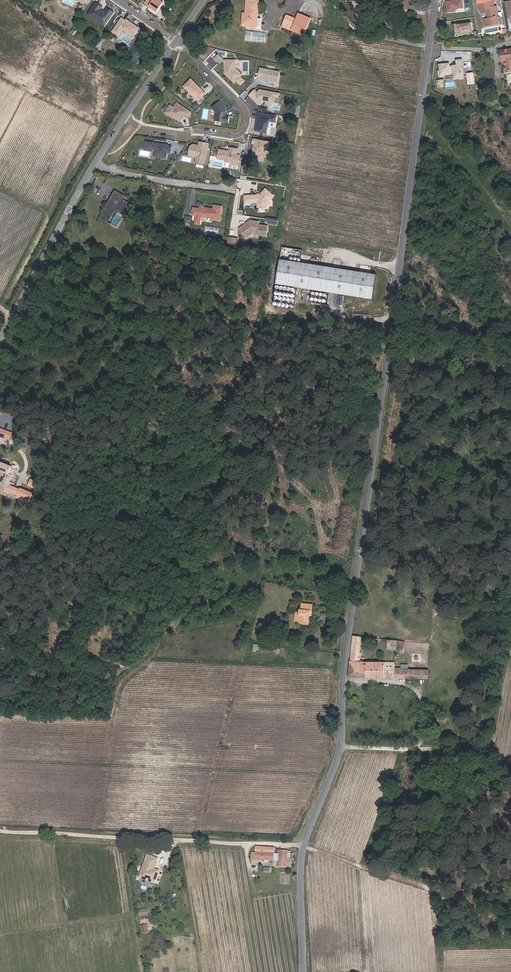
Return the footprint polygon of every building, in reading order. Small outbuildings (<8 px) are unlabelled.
[(161,0),(147,0),(145,2),(150,5),(153,7),(153,8),(158,11),(164,2),(161,0)] [(259,1),(248,0),(246,17),(244,17),(243,25),(257,27),(258,18),(259,1)] [(465,0),(455,0),(448,1),(449,12),(458,11),(457,9),(465,8),(465,0)] [(103,6),(96,1),(90,11),(94,13),(93,15),(101,21),(100,22),(105,25),(114,11),(107,7),(104,12),(101,9),(103,6)] [(486,8),(487,14),(489,13),(490,18),(487,18),(484,19),(485,25),(487,25),(501,22),(501,15),(499,15),(497,5),(494,5),(494,2),(490,2),(479,4),(480,9),(486,8)] [(94,13),(90,11),(88,13),(100,22),(101,21),(93,15),(94,13)] [(312,19),(299,14),(292,31),(305,36),(312,19)] [(287,16),(284,24),(293,27),(296,20),(287,16)] [(134,35),(139,27),(130,20),(129,21),(122,17),(113,31),(120,35),(124,30),(127,32),(128,31),(134,35)] [(461,34),(474,32),(473,23),(467,23),(466,23),(456,24),(457,31),(461,30),(461,34)] [(506,62),(507,72),(510,71),(510,50),(502,51),(502,57),(506,57),(506,62)] [(244,74),(238,68),(238,59),(227,59),(221,52),(215,57),(219,61),(227,61),(227,68),(229,68),(229,70),(228,71),(227,71),(227,72),(236,81),(244,74)] [(449,66),(449,63),(439,63),(439,69),(437,69),(437,74),(439,76),(444,75),(444,74),(449,73),(449,72),(452,72),(452,74),(455,74),(455,78),(463,78),(462,59),(456,60),(456,65),(452,65),(452,66),(449,66)] [(280,82),(282,72),(263,67),(260,77),(268,79),(269,78),(271,79),(270,79),(280,82)] [(200,99),(207,92),(193,77),(186,84),(200,99)] [(260,94),(257,90),(252,95),(261,105),(265,101),(266,100),(269,101),(269,102),(278,104),(279,98),(282,98),(282,95),(263,91),(260,94)] [(217,111),(216,119),(229,122),(230,115),(227,114),(227,113),(226,112),(226,111),(227,110),(227,109),(221,100),(213,105),(217,111)] [(188,116),(192,110),(179,101),(175,105),(172,103),(167,110),(175,116),(176,114),(178,116),(177,116),(181,119),(185,114),(188,116)] [(268,133),(271,121),(277,122),(278,116),(260,112),(258,121),(259,121),(259,123),(258,123),(256,130),(268,133)] [(270,150),(272,142),(254,138),(253,143),(255,143),(252,154),(262,156),(263,149),(270,150)] [(169,144),(169,143),(157,140),(157,142),(156,143),(154,143),(154,142),(155,140),(147,139),(145,147),(153,149),(154,147),(156,147),(155,151),(160,152),(160,155),(167,156),(168,150),(171,151),(173,144),(169,144)] [(204,163),(209,142),(202,140),(201,144),(199,144),(194,143),(191,145),(189,151),(197,153),(195,161),(204,163)] [(227,149),(220,148),(218,157),(225,158),(226,160),(230,161),(232,160),(239,161),(240,154),(238,153),(239,148),(230,146),(229,150),(229,151),(226,150),(227,149)] [(262,195),(246,195),(246,202),(259,202),(259,207),(267,207),(269,205),(269,202),(275,196),(268,189),(262,195)] [(129,209),(132,203),(123,199),(125,195),(115,190),(111,198),(112,199),(102,218),(110,222),(113,217),(111,216),(115,208),(123,212),(126,207),(129,209)] [(193,213),(197,214),(196,222),(201,223),(202,215),(213,217),(213,218),(221,219),(223,207),(215,205),(215,207),(205,206),(205,207),(195,205),(193,213)] [(246,224),(240,228),(245,235),(248,232),(250,235),(253,232),(258,233),(259,235),(266,236),(268,227),(259,225),(260,222),(251,220),(250,223),(247,225),(246,224)] [(235,244),(236,238),(229,236),(228,243),(235,244)] [(376,279),(283,261),(275,285),(371,304),(376,279)] [(15,444),(17,439),(4,433),(1,438),(15,444)] [(11,477),(7,486),(8,487),(5,494),(11,497),(20,501),(19,503),(21,504),(31,508),(31,507),(35,500),(23,494),(23,495),(20,494),(13,491),(15,489),(15,488),(15,487),(14,487),(13,486),(16,481),(15,479),(16,476),(17,474),(15,473),(16,471),(0,464),(0,473),(11,477)] [(34,485),(31,492),(39,496),(42,489),(34,485)] [(308,615),(311,615),(312,608),(301,607),(301,612),(299,612),(298,616),(295,615),(294,623),(297,624),(298,622),(303,623),(303,626),(306,626),(307,617),(308,615)] [(355,637),(350,677),(430,683),(431,674),(403,672),(403,671),(394,670),(394,666),(360,663),(363,638),(355,637)] [(390,642),(389,648),(393,649),(392,652),(397,653),(398,643),(390,642)] [(252,856),(251,865),(273,866),(273,853),(255,853),(255,857),(252,856)] [(286,872),(287,862),(287,856),(281,856),(281,862),(278,862),(277,872),(286,872)] [(151,876),(154,866),(153,866),(154,862),(146,859),(138,881),(149,885),(152,876),(151,876)]
